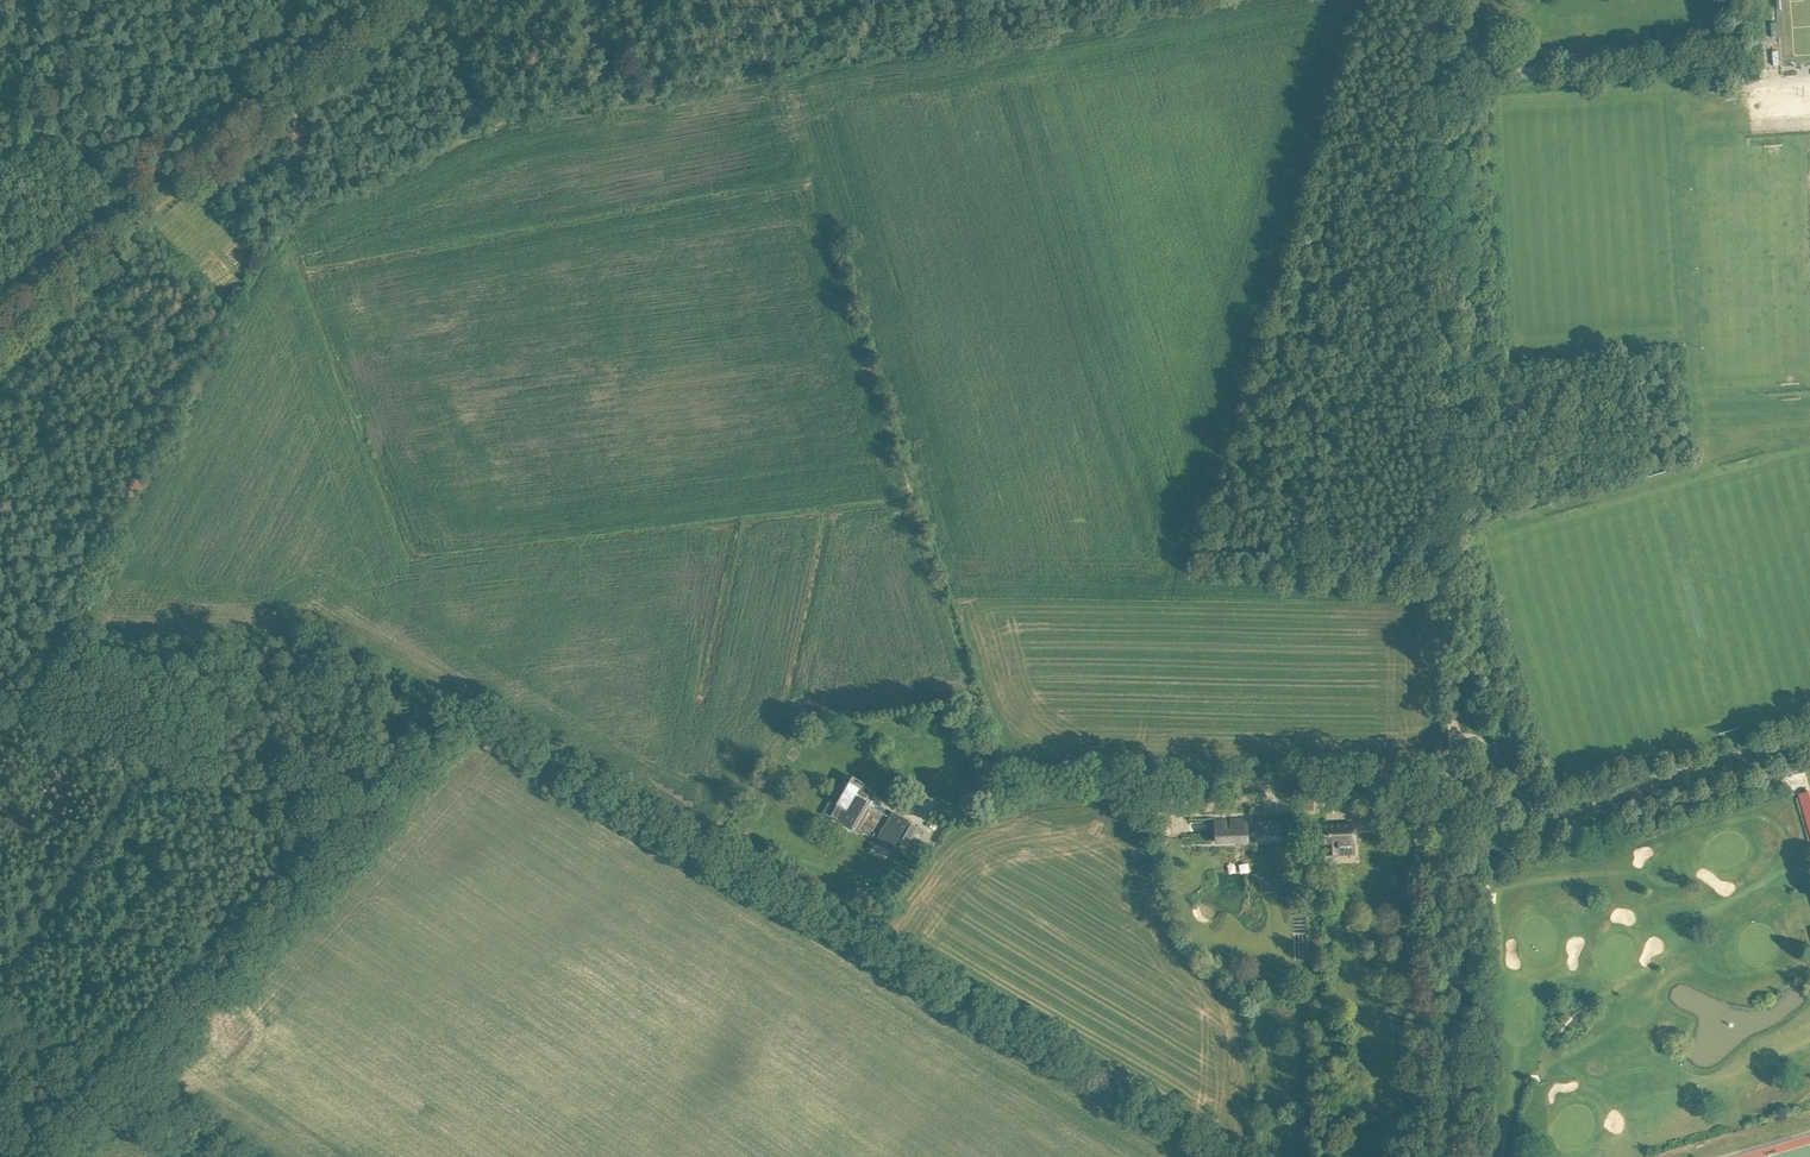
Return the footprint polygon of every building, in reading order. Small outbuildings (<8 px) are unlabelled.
[(889,820),(876,842),(891,850),(908,821),(893,813),(891,817),(869,805),(876,792),(864,785),(864,784),(858,781),(857,782),(852,779),(845,791),(831,816),(855,829),(867,807),(889,820)] [(1799,794),(1801,802),(1809,799),(1809,791),(1799,794)] [(1226,820),(1215,821),(1215,837),(1216,837),(1216,842),(1219,842),(1219,843),(1220,843),(1220,842),(1226,842),(1227,842),(1228,842),(1235,841),(1235,842),(1236,842),(1236,841),(1243,841),(1244,841),(1246,841),(1246,835),(1246,819),(1230,820),(1229,832),(1226,832),(1226,820)] [(905,836),(901,842),(906,845),(910,839),(915,831),(922,836),(925,831),(912,823),(904,835),(905,836)] [(1354,824),(1316,825),(1317,844),(1326,843),(1326,855),(1338,854),(1338,848),(1339,848),(1339,845),(1354,844),(1355,844),(1354,824)] [(1265,827),(1256,827),(1256,837),(1256,840),(1259,840),(1260,840),(1268,839),(1268,840),(1269,840),(1269,839),(1276,839),(1277,839),(1280,839),(1280,835),(1279,827),(1279,826),(1267,827),(1268,829),(1265,829),(1265,827)]
